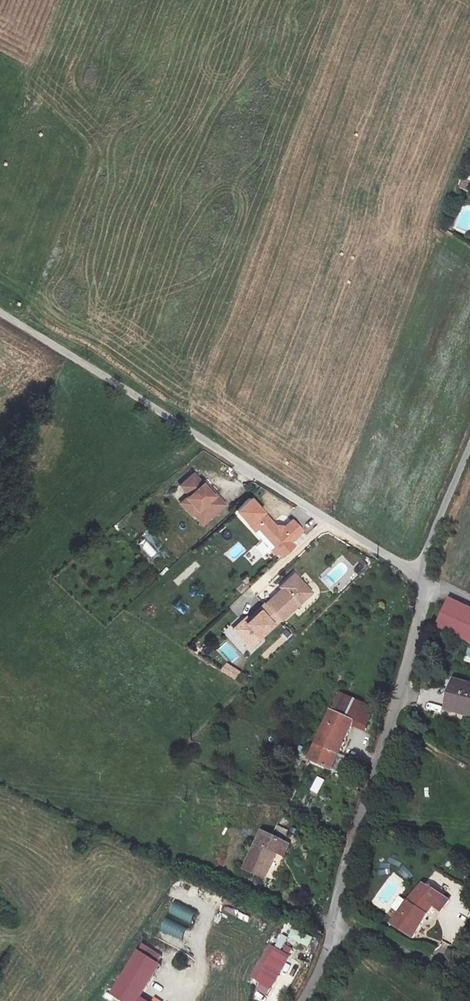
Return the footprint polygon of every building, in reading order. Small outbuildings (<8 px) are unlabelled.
[(460,190),(469,192),(469,177),(463,176),(460,190)] [(203,485),(195,475),(181,486),(190,496),(187,499),(192,504),(186,509),(192,516),(194,514),(203,525),(225,505),(210,488),(208,490),(203,485)] [(250,498),(235,510),(247,524),(249,522),(278,554),(289,544),(301,533),(292,522),(282,530),(279,529),(274,525),(272,523),(250,498)] [(192,504),(187,499),(181,504),(186,509),(192,504)] [(249,522),(247,524),(275,556),(278,554),(249,522)] [(150,558),(156,553),(144,539),(138,544),(150,558)] [(289,544),(278,554),(282,559),(293,549),(289,544)] [(255,547),(244,556),(254,567),(264,557),(255,547)] [(196,563),(173,579),(176,584),(200,568),(196,563)] [(244,623),(234,631),(248,646),(278,619),(278,620),(309,592),(296,578),(285,587),(287,589),(284,592),(282,590),(265,606),(264,604),(247,620),(249,622),(245,625),(244,623)] [(437,629),(469,644),(469,611),(450,601),(437,629)] [(230,663),(238,658),(228,641),(219,647),(230,663)] [(238,682),(243,673),(228,664),(223,673),(238,682)] [(457,686),(450,714),(469,719),(469,689),(457,686)] [(336,711),(371,727),(376,715),(342,699),(336,711)] [(369,732),(371,727),(336,711),(313,759),(336,769),(357,726),(369,732)] [(311,791),(319,795),(326,781),(318,777),(311,791)] [(287,860),(293,848),(265,835),(247,871),(268,881),(280,857),(287,860)] [(450,898),(423,880),(394,923),(411,935),(432,905),(441,911),(450,898)] [(176,903),(170,914),(191,925),(197,914),(176,903)] [(166,920),(162,932),(185,940),(189,928),(166,920)] [(291,941),(312,949),(316,938),(295,930),(291,941)] [(278,948),(285,951),(290,939),(283,936),(278,948)] [(142,945),(137,952),(157,965),(161,958),(142,945)] [(252,979),(271,989),(289,956),(271,946),(252,979)] [(119,1000),(137,1000),(159,966),(157,965),(137,952),(110,995),(119,1000)]
